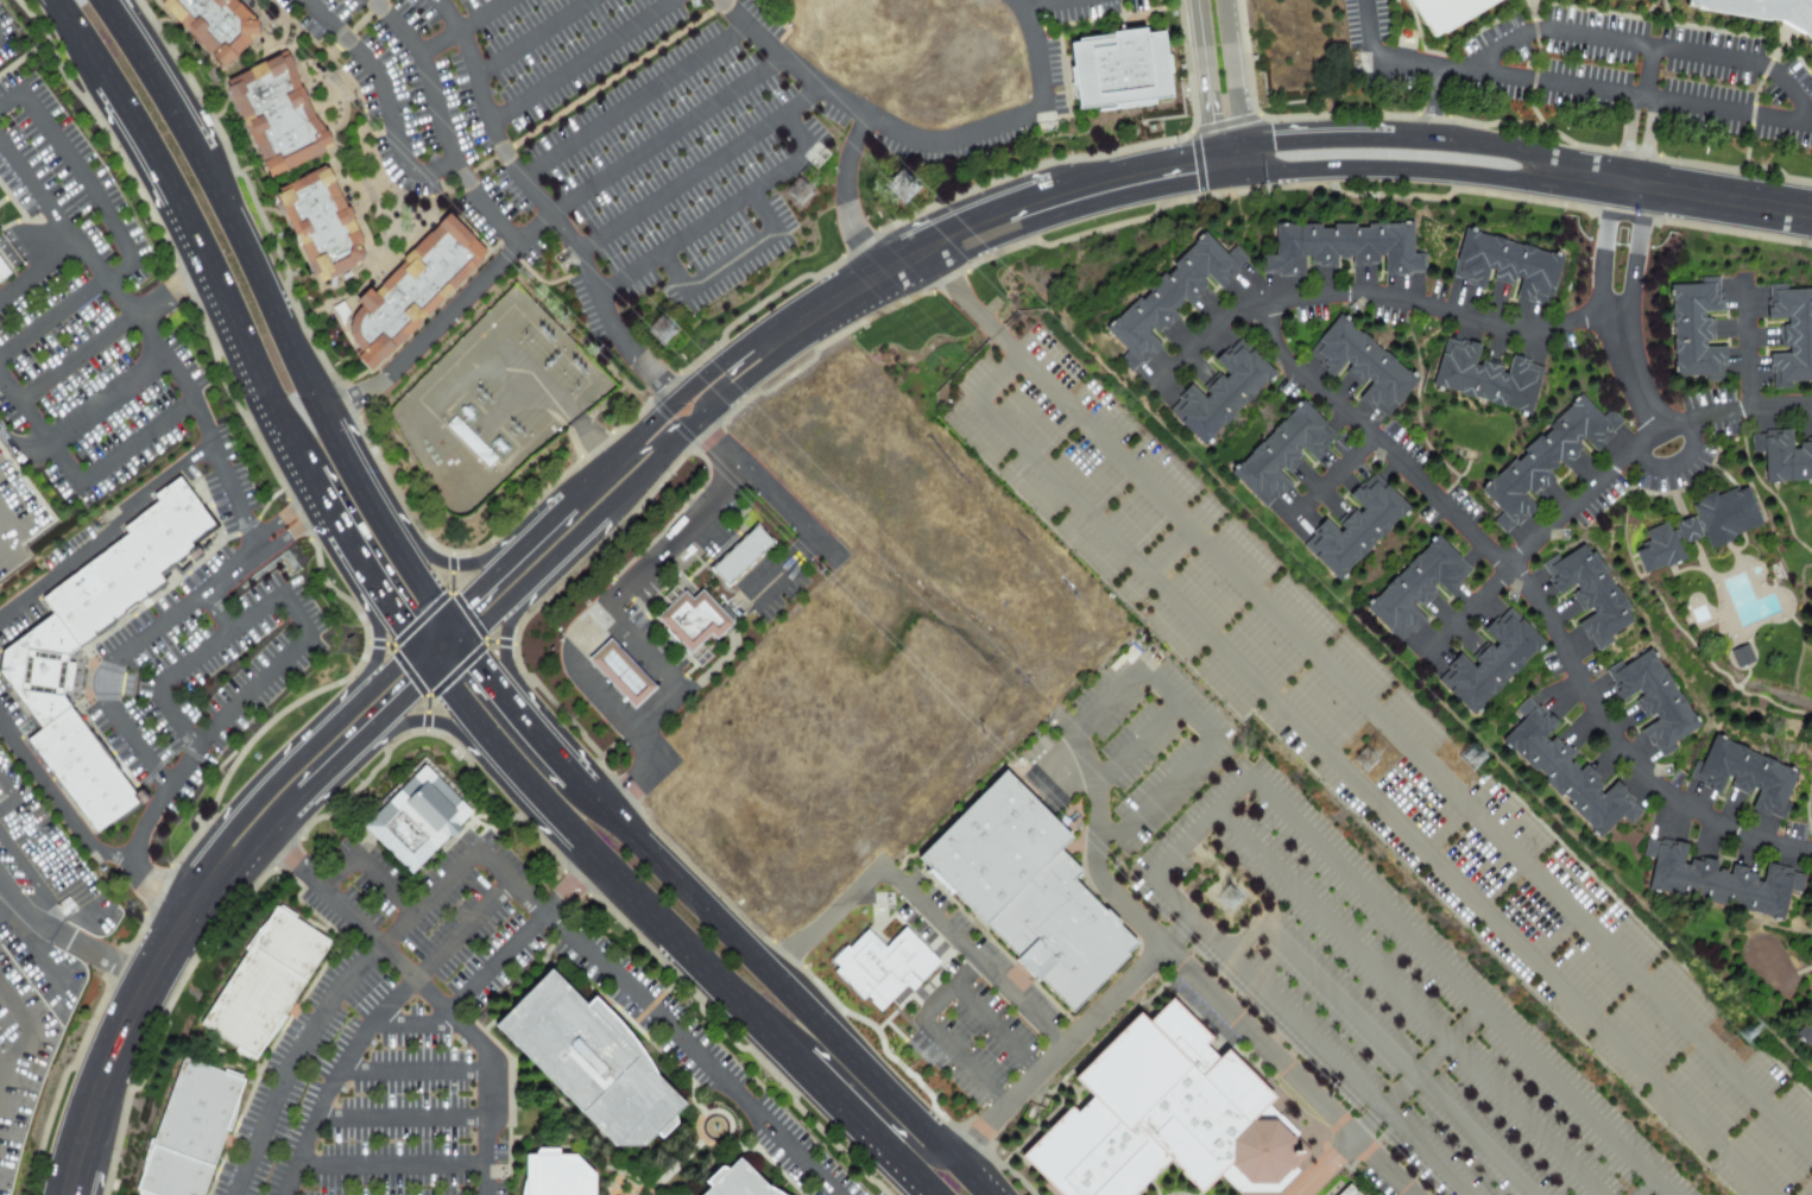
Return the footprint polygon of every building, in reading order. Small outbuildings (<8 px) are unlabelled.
[(220,69),(264,27),(238,0),(159,0),(157,2),(220,69)] [(1439,25),(1424,0),(1480,0),(1439,25)] [(1786,10),(1727,0),(1811,0),(1811,28),(1807,23),(1786,10)] [(1077,113),(1172,99),(1161,29),(1142,32),(1141,30),(1066,42),(1077,113)] [(225,78),(264,177),(327,152),(289,53),(225,78)] [(315,284),(368,260),(327,166),(273,190),(315,284)] [(901,205),(919,187),(900,169),(882,187),(901,205)] [(487,254),(448,214),(355,303),(361,308),(336,331),(371,367),(487,254)] [(1388,254),(1379,254),(1379,263),(1372,263),(1372,265),(1364,265),(1364,261),(1356,261),(1356,254),(1350,254),(1350,258),(1344,258),(1344,255),(1338,255),(1338,261),(1330,261),(1330,265),(1322,265),(1322,263),(1314,263),(1314,255),(1306,255),(1306,272),(1298,272),(1298,276),(1282,276),(1282,273),(1267,273),(1267,257),(1280,257),(1278,225),(1292,225),(1292,227),(1322,226),(1322,230),(1336,230),(1336,226),(1357,226),(1357,229),(1371,229),(1371,226),(1402,226),(1402,223),(1414,223),(1415,255),(1427,254),(1428,271),(1413,271),(1413,273),(1396,273),(1396,271),(1389,271),(1388,254)] [(1529,295),(1521,292),(1526,278),(1517,276),(1515,284),(1497,278),(1500,270),(1491,267),(1486,283),(1479,280),(1478,282),(1456,274),(1469,229),(1480,233),(1479,234),(1553,255),(1553,253),(1565,257),(1552,303),(1528,296),(1529,295)] [(1157,352),(1147,362),(1144,361),(1134,371),(1123,360),(1131,352),(1110,328),(1118,320),(1119,321),(1142,299),(1144,302),(1154,292),(1151,290),(1167,274),(1169,278),(1179,268),(1176,265),(1199,244),(1198,242),(1206,233),(1229,255),(1237,247),(1248,259),(1238,268),(1239,271),(1229,282),(1226,279),(1220,284),(1210,273),(1202,279),(1211,289),(1205,293),(1207,296),(1201,301),(1199,298),(1193,304),(1188,299),(1185,303),(1187,305),(1182,310),(1180,308),(1175,312),(1180,316),(1174,322),(1178,324),(1172,330),(1169,329),(1164,335),(1156,327),(1149,333),(1160,343),(1155,349),(1157,352)] [(18,273),(0,286),(0,249),(18,273)] [(1722,303),(1717,303),(1718,311),(1703,311),(1703,321),(1712,321),(1712,340),(1704,340),(1704,349),(1719,348),(1721,356),(1724,356),(1724,365),(1722,365),(1723,380),(1706,381),(1706,374),(1674,377),(1674,363),(1675,363),(1673,299),(1671,299),(1671,287),(1701,285),(1701,279),(1717,279),(1718,295),(1721,295),(1722,303)] [(1786,291),(1811,290),(1811,379),(1791,380),(1791,386),(1775,387),(1774,372),(1772,372),(1770,363),(1775,363),(1774,355),(1789,354),(1789,346),(1781,346),(1780,327),(1788,325),(1788,317),(1773,317),(1772,309),(1768,310),(1768,302),(1770,302),(1769,285),(1786,285),(1786,291)] [(1330,369),(1324,365),(1325,362),(1313,353),(1343,316),(1352,323),(1351,324),(1410,373),(1410,372),(1420,379),(1390,416),(1378,406),(1376,409),(1370,403),(1372,400),(1366,394),(1376,382),(1369,378),(1364,384),(1349,372),(1355,365),(1349,360),(1338,372),(1332,367),(1330,369)] [(1227,358),(1226,358),(1244,340),(1277,373),(1269,381),(1268,380),(1214,435),(1216,436),(1207,444),(1173,411),(1191,394),(1197,388),(1207,400),(1213,394),(1207,387),(1220,374),(1227,380),(1233,374),(1221,363),(1227,358)] [(1473,347),(1480,349),(1476,365),(1484,367),(1486,359),(1504,365),(1502,373),(1510,375),(1515,360),(1522,362),(1523,361),(1546,368),(1532,415),(1521,411),(1521,409),(1448,386),(1447,388),(1437,385),(1451,340),(1473,347)] [(1585,436),(1579,442),(1584,447),(1578,453),(1579,455),(1574,460),(1571,457),(1565,463),(1561,459),(1557,462),(1559,464),(1554,469),(1552,467),(1548,470),(1553,475),(1547,481),(1549,483),(1543,489),(1542,487),(1536,493),(1530,487),(1524,493),(1536,505),(1530,511),(1533,513),(1521,524),(1519,521),(1508,532),(1497,520),(1507,512),(1484,489),(1494,480),(1495,481),(1517,460),(1520,463),(1530,454),(1527,450),(1542,436),(1545,440),(1555,430),(1552,426),(1574,405),(1573,404),(1583,396),(1604,418),(1614,410),(1624,421),(1614,431),(1615,434),(1604,444),(1602,442),(1596,448),(1585,436)] [(1321,451),(1315,456),(1305,445),(1299,451),(1305,457),(1292,472),(1284,466),(1278,472),(1290,482),(1284,488),(1268,506),(1235,472),(1243,463),(1244,464),(1298,411),(1296,410),(1305,402),(1339,435),(1321,451)] [(1807,440),(1811,440),(1811,474),(1810,474),(1810,479),(1779,480),(1779,482),(1766,482),(1764,450),(1751,451),(1751,436),(1767,435),(1767,432),(1782,431),(1782,435),(1791,434),(1791,450),(1799,450),(1799,442),(1807,442),(1807,440)] [(72,657),(70,690),(120,757),(149,795),(102,832),(70,789),(34,740),(48,729),(1,668),(2,650),(56,609),(46,598),(134,531),(130,524),(163,499),(157,493),(184,472),(232,536),(72,657)] [(1362,493),(1362,492),(1378,474),(1412,508),(1403,517),(1402,516),(1349,569),(1350,570),(1341,578),(1308,545),(1325,529),(1326,530),(1331,524),(1343,535),(1349,529),(1341,523),(1356,508),(1362,514),(1368,508),(1357,498),(1362,493)] [(1735,538),(1710,549),(1693,506),(1697,505),(1694,500),(1715,492),(1716,497),(1736,488),(1737,492),(1747,488),(1761,524),(1734,535),(1735,538)] [(1674,525),(1693,517),(1701,537),(1682,545),(1674,525)] [(1684,559),(1665,567),(1663,564),(1643,573),(1635,552),(1643,549),(1641,544),(1648,542),(1644,532),(1663,524),(1667,533),(1672,531),(1684,559)] [(756,525),(772,542),(727,586),(712,569),(756,525)] [(1456,586),(1450,592),(1439,581),(1433,587),(1439,593),(1426,606),(1420,600),(1414,606),(1425,617),(1419,622),(1420,624),(1403,640),(1369,607),(1377,599),(1378,600),(1433,545),(1432,544),(1440,536),(1473,569),(1457,587),(1456,586)] [(1553,586),(1548,578),(1551,577),(1542,564),(1555,556),(1559,561),(1581,545),(1589,555),(1592,552),(1598,562),(1597,563),(1620,599),(1622,598),(1628,608),(1624,611),(1630,620),(1608,636),(1611,640),(1597,649),(1589,636),(1586,638),(1581,631),(1585,628),(1581,621),(1593,613),(1589,606),(1583,609),(1572,594),(1578,589),(1573,582),(1560,590),(1557,583),(1553,586)] [(733,624),(716,639),(711,632),(690,651),(659,619),(683,595),(690,602),(701,592),(733,624)] [(1497,627),(1496,626),(1513,609),(1547,643),(1539,651),(1538,650),(1483,704),(1484,706),(1476,714),(1442,681),(1459,663),(1460,664),(1466,658),(1477,669),(1483,663),(1477,657),(1490,644),(1496,650),(1502,644),(1491,633),(1497,627)] [(657,687),(636,708),(589,660),(612,639),(657,687)] [(697,668),(709,658),(699,645),(686,654),(697,668)] [(1728,651),(1735,669),(1752,662),(1745,645),(1728,651)] [(1647,736),(1649,734),(1646,727),(1659,719),(1653,712),(1646,716),(1635,700),(1643,695),(1637,688),(1624,696),(1621,689),(1617,691),(1612,684),(1615,683),(1606,670),(1620,660),(1623,666),(1649,649),(1656,659),(1655,660),(1690,714),(1691,713),(1698,723),(1672,741),(1675,746),(1662,754),(1653,741),(1652,744),(1647,736)] [(1546,738),(1552,744),(1558,738),(1564,744),(1565,742),(1571,748),(1567,751),(1573,757),(1570,761),(1573,765),(1576,763),(1580,767),(1578,770),(1581,773),(1586,769),(1592,774),(1595,772),(1601,778),(1598,779),(1604,785),(1599,790),(1605,796),(1616,785),(1622,790),(1624,789),(1635,799),(1634,802),(1644,813),(1634,823),(1624,815),(1602,837),(1593,828),(1595,827),(1572,804),(1574,802),(1565,792),(1562,795),(1548,780),(1551,778),(1541,767),(1538,771),(1516,748),(1515,750),(1505,741),(1528,719),(1519,709),(1530,698),(1541,709),(1543,707),(1554,719),(1552,720),(1558,726),(1546,738)] [(1760,811),(1761,808),(1754,804),(1760,790),(1753,786),(1748,795),(1731,786),(1735,779),(1726,774),(1719,789),(1712,785),(1711,789),(1704,785),(1705,783),(1691,777),(1697,763),(1703,765),(1716,736),(1726,741),(1726,742),(1785,770),(1785,767),(1797,773),(1783,802),(1789,804),(1782,818),(1768,813),(1767,815),(1760,811)] [(409,875),(361,829),(422,766),(469,814),(409,875)] [(1077,1012),(923,858),(1009,771),(1075,837),(1062,849),(1085,872),(1077,880),(1139,943),(1130,953),(1132,956),(1077,1012)] [(1685,864),(1693,866),(1696,859),(1703,860),(1704,859),(1711,860),(1710,864),(1718,866),(1717,872),(1722,873),(1723,871),(1729,872),(1729,874),(1734,875),(1736,870),(1743,872),(1744,868),(1753,870),(1751,872),(1760,873),(1757,881),(1766,883),(1769,867),(1778,868),(1778,866),(1793,870),(1793,872),(1807,875),(1804,891),(1792,889),(1785,919),(1773,916),(1773,915),(1742,908),(1743,904),(1730,900),(1729,904),(1709,899),(1710,896),(1697,892),(1696,897),(1665,890),(1665,891),(1653,889),(1660,858),(1647,854),(1650,839),(1666,842),(1666,840),(1681,843),(1681,847),(1688,848),(1685,864)] [(334,941),(254,1063),(202,1030),(282,906),(334,941)] [(882,948),(864,929),(827,965),(861,1000),(864,998),(878,1012),(889,1001),(894,1006),(938,964),(903,927),(882,948)] [(549,969),(687,1107),(643,1151),(620,1151),(494,1024),(549,969)] [(1167,1155),(1126,1194),(1063,1194),(1017,1149),(1067,1099),(1072,1105),(1088,1088),(1072,1071),(1136,1009),(1147,1019),(1172,994),(1210,1033),(1201,1041),(1218,1057),(1226,1049),(1273,1096),(1251,1119),(1269,1113),(1303,1146),(1290,1158),(1270,1177),(1245,1176),(1232,1161),(1202,1190),(1167,1155)] [(1795,1036),(1811,1019),(1811,1049),(1806,1043),(1805,1045),(1795,1036)] [(247,1079),(205,1194),(139,1194),(189,1057),(247,1079)] [(594,1174),(594,1194),(524,1194),(524,1157),(577,1157),(594,1174)] [(738,1157),(776,1194),(702,1194),(738,1157)] [(1352,1183),(1364,1194),(1340,1194),(1352,1183)]
